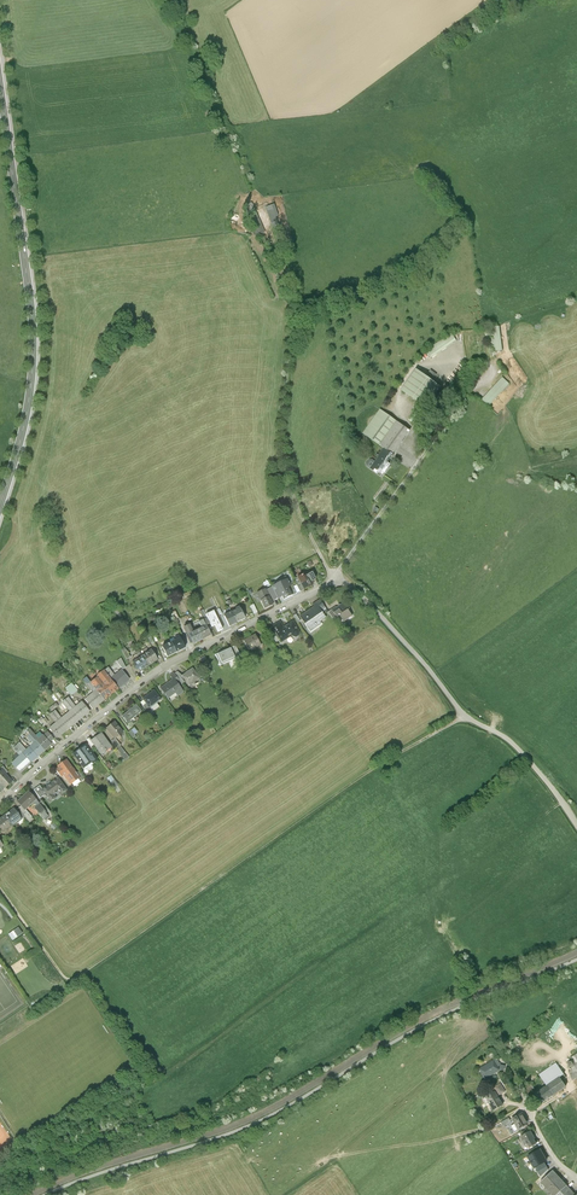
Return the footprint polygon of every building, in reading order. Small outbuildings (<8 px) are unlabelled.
[(250,202),(242,206),(246,215),(254,211),(250,202)] [(274,203),(265,207),(274,230),(280,228),(275,217),(279,216),(274,203)] [(495,352),(503,351),(500,327),(492,328),(495,352)] [(451,334),(427,350),(432,358),(456,341),(451,334)] [(417,370),(402,391),(422,406),(437,385),(417,370)] [(481,401),(489,408),(510,385),(503,378),(481,401)] [(380,445),(397,422),(380,411),(363,434),(380,445)] [(385,448),(394,455),(410,431),(397,422),(380,445),(385,448)] [(385,448),(379,456),(388,462),(394,455),(385,448)] [(391,464),(388,462),(379,456),(370,468),(374,471),(376,469),(384,474),(391,464)] [(302,574),(307,583),(316,579),(311,570),(302,574)] [(291,575),(275,582),(280,594),(284,593),(285,596),(298,591),(291,575)] [(258,589),(265,603),(274,599),(268,584),(258,589)] [(302,611),(311,626),(323,618),(321,616),(329,611),(322,598),(302,611)] [(336,605),(344,616),(354,609),(347,598),(336,605)] [(234,608),(238,617),(246,614),(242,604),(234,608)] [(238,617),(234,608),(226,611),(231,621),(238,617)] [(222,630),(213,611),(206,615),(211,627),(215,626),(218,632),(222,630)] [(282,617),(273,621),(282,637),(294,631),(297,632),(301,630),(301,626),(298,624),(294,616),(284,621),(282,617)] [(202,640),(197,630),(192,632),(190,626),(184,628),(187,635),(186,635),(189,641),(191,640),(193,644),(202,640)] [(197,630),(202,640),(211,635),(205,626),(197,630)] [(258,629),(244,635),(248,646),(262,640),(258,629)] [(173,639),(178,649),(188,644),(183,634),(173,639)] [(178,649),(173,639),(163,643),(168,654),(178,649)] [(234,640),(215,649),(221,661),(240,652),(234,640)] [(143,650),(150,661),(161,655),(154,644),(143,650)] [(150,661),(143,650),(132,656),(139,667),(150,661)] [(194,663),(183,670),(190,681),(201,674),(194,663)] [(99,674),(112,691),(120,684),(112,674),(105,666),(97,672),(99,674)] [(112,674),(120,684),(130,676),(122,666),(112,674)] [(172,675),(162,683),(168,692),(177,686),(180,690),(186,685),(175,670),(170,673),(172,675)] [(112,691),(99,674),(92,680),(97,685),(105,696),(112,691)] [(73,695),(80,690),(74,682),(67,688),(73,695)] [(97,685),(86,694),(95,705),(105,696),(97,685)] [(156,685),(144,693),(151,703),(163,695),(156,685)] [(83,696),(74,703),(83,714),(91,708),(83,696)] [(122,709),(129,718),(144,706),(137,698),(122,709)] [(74,703),(66,709),(75,720),(83,714),(74,703)] [(66,709),(58,715),(67,727),(75,720),(66,709)] [(58,733),(67,727),(58,715),(50,722),(58,733)] [(117,716),(108,723),(116,734),(125,728),(117,716)] [(129,731),(133,737),(139,733),(136,727),(129,731)] [(103,728),(92,736),(101,749),(112,742),(103,728)] [(39,736),(47,745),(55,738),(48,729),(39,736)] [(30,743),(38,753),(47,745),(39,736),(30,743)] [(88,739),(74,748),(85,764),(99,754),(88,739)] [(21,751),(29,760),(38,753),(30,743),(21,751)] [(125,759),(129,757),(123,745),(119,748),(125,759)] [(29,760),(21,751),(13,758),(21,767),(29,760)] [(59,762),(56,765),(62,773),(65,771),(71,780),(82,773),(69,754),(58,761),(59,762)] [(6,784),(15,776),(5,764),(0,768),(0,776),(6,784)] [(58,772),(40,785),(50,798),(67,786),(58,772)] [(112,775),(108,778),(112,782),(110,784),(114,789),(119,784),(112,775)] [(30,784),(17,794),(25,806),(39,796),(30,784)] [(42,798),(37,802),(46,814),(51,810),(42,798)] [(17,802),(7,810),(15,820),(25,812),(17,802)] [(15,820),(7,810),(0,815),(0,822),(5,828),(15,820)] [(21,926),(10,933),(15,939),(25,932),(21,926)] [(505,1066),(501,1066),(497,1060),(494,1062),(499,1070),(504,1071),(505,1066)] [(494,1062),(493,1061),(480,1070),(486,1080),(500,1071),(499,1070),(494,1062)] [(539,1075),(547,1087),(548,1086),(560,1078),(564,1075),(556,1063),(539,1075)] [(560,1078),(548,1086),(554,1096),(566,1087),(560,1078)] [(495,1093),(497,1097),(505,1092),(500,1084),(492,1088),(495,1093)] [(534,1089),(530,1084),(521,1090),(524,1095),(525,1094),(527,1097),(532,1093),(531,1091),(534,1089)] [(542,1104),(554,1096),(548,1086),(547,1087),(536,1095),(542,1104)] [(497,1097),(495,1093),(486,1098),(494,1112),(503,1107),(497,1097)] [(527,1125),(521,1114),(512,1120),(518,1130),(527,1125)] [(511,1123),(509,1119),(501,1123),(503,1127),(511,1123)] [(535,1139),(530,1132),(521,1137),(525,1145),(527,1145),(529,1149),(536,1145),(533,1140),(535,1139)] [(546,1161),(540,1150),(529,1157),(531,1160),(530,1161),(532,1165),(533,1164),(535,1168),(535,1167),(536,1167),(546,1161)] [(552,1194),(559,1194),(567,1188),(553,1172),(541,1184),(552,1194)]
